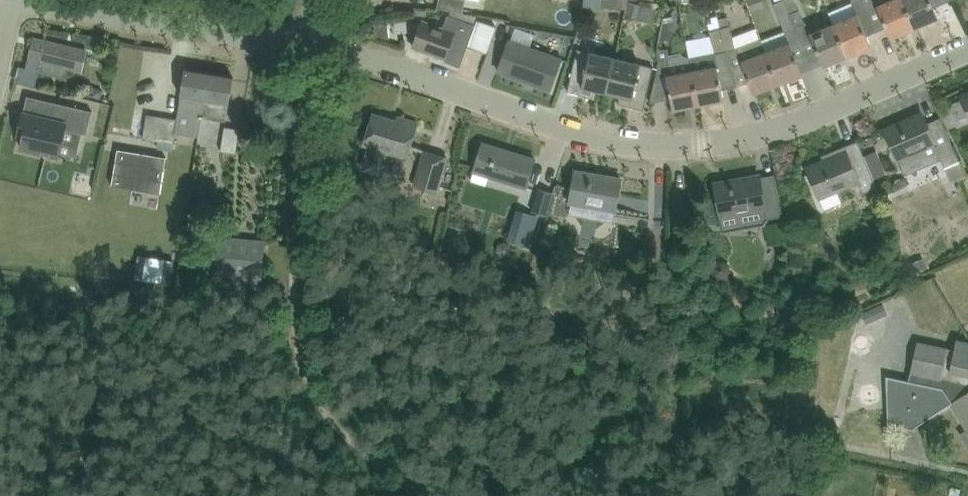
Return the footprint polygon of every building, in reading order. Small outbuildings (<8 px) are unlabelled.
[(602,7),(622,9),(623,0),(603,0),(602,7)] [(703,9),(714,7),(713,0),(702,0),(703,9)] [(785,31),(796,26),(784,0),(781,0),(774,3),(780,18),(785,31)] [(796,26),(806,22),(800,9),(799,9),(795,0),(784,0),(796,26)] [(849,55),(872,45),(868,35),(878,31),(865,0),(852,0),(858,14),(836,24),(849,55)] [(878,31),(887,27),(891,37),(917,26),(906,0),(865,0),(878,31)] [(917,26),(939,17),(933,0),(906,0),(917,26)] [(641,3),(629,1),(626,14),(638,16),(641,3)] [(738,5),(743,26),(755,22),(750,1),(738,5)] [(428,8),(416,6),(415,13),(427,15),(428,8)] [(448,14),(443,27),(423,19),(413,46),(447,58),(448,56),(462,62),(468,46),(476,25),(448,14)] [(478,19),(476,25),(468,46),(487,53),(497,26),(478,19)] [(375,25),(377,34),(390,38),(388,24),(384,22),(375,25)] [(811,34),(824,66),(849,55),(836,24),(811,34)] [(731,25),(721,28),(737,86),(737,87),(751,82),(755,93),(778,84),(769,62),(765,52),(760,39),(737,49),(731,25)] [(721,28),(717,29),(710,31),(715,52),(690,57),(699,104),(725,99),(723,89),(737,86),(721,28)] [(34,38),(26,68),(39,71),(41,62),(82,71),(87,50),(34,38)] [(562,59),(510,40),(499,70),(552,89),(562,59)] [(769,62),(778,84),(803,74),(790,42),(765,52),(769,62)] [(699,104),(690,57),(681,54),(675,55),(668,59),(668,48),(657,50),(658,67),(655,78),(668,76),(673,98),(674,109),(699,104)] [(608,92),(616,58),(578,49),(568,91),(594,97),(595,90),(608,92)] [(644,109),(654,67),(616,58),(608,92),(620,95),(619,103),(644,109)] [(204,118),(211,73),(185,69),(177,118),(148,113),(145,137),(174,142),(176,133),(199,136),(202,117),(204,118)] [(227,121),(230,103),(235,77),(211,73),(204,118),(227,121)] [(92,96),(101,99),(104,89),(95,86),(92,96)] [(962,95),(963,99),(954,103),(952,107),(956,117),(961,118),(967,115),(967,92),(962,95)] [(59,156),(60,153),(65,129),(87,134),(93,111),(55,102),(51,118),(24,112),(19,134),(25,136),(22,148),(59,156)] [(381,178),(388,154),(406,159),(418,122),(399,116),(398,119),(376,112),(364,149),(369,151),(362,172),(381,178)] [(966,174),(960,160),(941,117),(927,123),(923,112),(885,129),(905,174),(941,158),(951,181),(966,174)] [(237,153),(241,128),(226,126),(221,150),(237,153)] [(859,183),(873,177),(858,140),(832,151),(834,157),(808,167),(820,198),(821,197),(825,208),(842,201),(838,191),(859,183)] [(476,171),(527,187),(536,158),(483,142),(476,171)] [(167,157),(119,149),(113,185),(161,193),(167,157)] [(425,150),(414,186),(438,194),(449,158),(425,150)] [(570,203),(572,204),(616,211),(622,178),(602,174),(601,178),(576,174),(570,203)] [(783,216),(775,174),(761,176),(761,175),(715,183),(721,215),(765,207),(768,218),(783,216)] [(533,211),(547,215),(554,192),(540,188),(533,211)] [(518,209),(508,239),(508,240),(529,247),(530,244),(539,215),(518,209)] [(214,274),(262,277),(265,239),(217,235),(214,274)] [(510,243),(504,241),(499,244),(497,249),(500,254),(506,256),(511,254),(513,248),(510,243)] [(911,262),(915,273),(928,268),(924,257),(911,262)] [(848,306),(861,301),(856,291),(844,296),(848,306)] [(862,313),(867,323),(889,313),(884,302),(862,313)] [(785,318),(796,316),(794,305),(783,306),(785,318)] [(957,339),(957,341),(955,349),(935,345),(918,341),(910,381),(887,376),(889,424),(913,428),(951,402),(967,428),(961,433),(967,444),(967,341),(957,339)]
